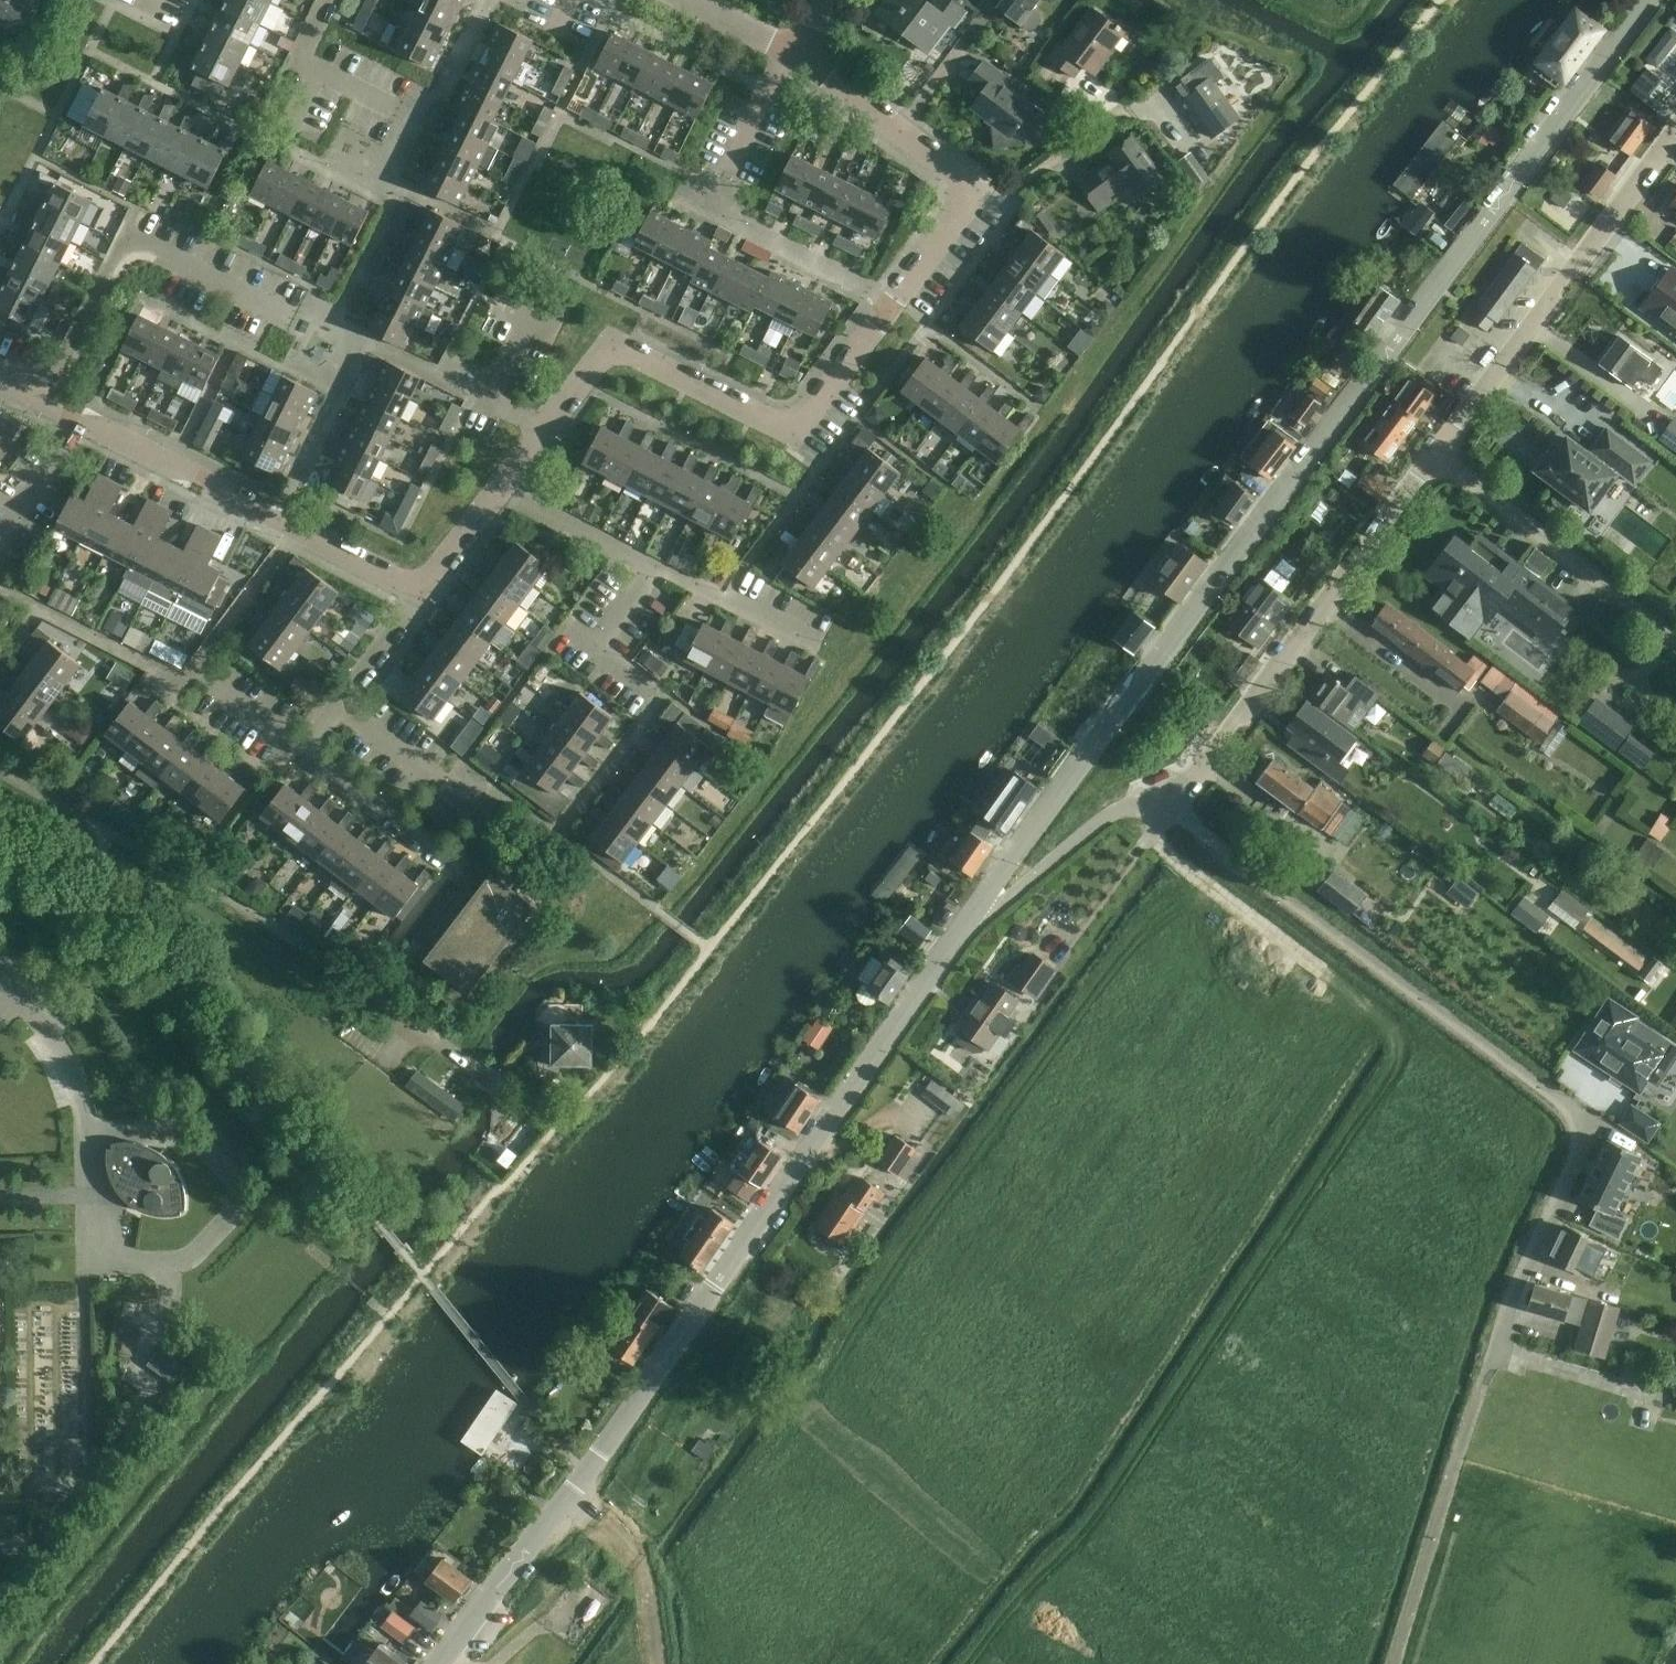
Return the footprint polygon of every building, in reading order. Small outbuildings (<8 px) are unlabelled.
[(0,22),(0,25),(25,38),(43,2),(40,0),(11,0),(0,22)] [(11,0),(0,0),(0,22),(11,0)] [(226,2),(223,0),(209,0),(209,4),(222,10),(216,23),(215,26),(251,44),(261,24),(225,6),(226,2)] [(227,2),(226,2),(225,6),(261,24),(271,3),(265,0),(228,0),(227,2)] [(373,12),(379,0),(367,0),(363,7),(373,12)] [(418,9),(452,26),(462,6),(450,0),(423,0),(418,9)] [(928,0),(888,0),(878,14),(929,52),(951,23),(955,26),(966,12),(963,10),(966,5),(969,1),(968,0),(932,0),(930,2),(928,0)] [(997,7),(1027,30),(1035,29),(1040,22),(1039,14),(1033,9),(1039,0),(1003,0),(997,7)] [(969,1),(966,5),(970,8),(974,11),(970,15),(974,18),(978,13),(980,10),(976,7),(969,1)] [(366,25),(373,12),(363,7),(356,20),(366,25)] [(418,9),(408,29),(442,46),(452,26),(418,9)] [(1092,73),(1122,33),(1092,11),(1064,50),(1059,46),(1050,60),(1075,78),(1083,66),(1092,73)] [(215,26),(216,23),(199,14),(199,25),(212,31),(206,43),(204,47),(240,65),(251,44),(215,26)] [(1580,15),(1542,61),(1563,78),(1586,47),(1589,49),(1600,35),(1597,33),(1598,31),(1587,22),(1580,15)] [(500,23),(489,44),(523,61),(534,40),(500,23)] [(397,24),(387,45),(398,50),(421,62),(431,67),(442,46),(408,29),(397,24)] [(1644,59),(1645,59),(1656,68),(1675,42),(1675,32),(1669,27),(1644,59)] [(613,33),(596,67),(615,76),(632,42),(613,33)] [(189,34),(188,45),(201,52),(193,68),(198,70),(191,85),(205,92),(212,77),(227,85),(230,86),(241,92),(252,71),(240,65),(204,47),(206,43),(189,34)] [(282,35),(277,44),(290,50),(294,42),(282,35)] [(632,42),(615,76),(617,77),(637,87),(652,57),(654,53),(634,43),(632,42)] [(980,42),(975,48),(982,53),(986,47),(980,42)] [(489,45),(479,64),(513,81),(523,86),(532,67),(533,66),(523,61),(489,44),(489,45)] [(652,57),(637,87),(656,97),(673,63),(654,53),(652,57)] [(1203,58),(1194,65),(1205,79),(1214,72),(1203,58)] [(995,147),(1024,143),(1021,122),(1033,106),(1012,90),(1016,85),(984,61),(968,82),(982,93),(972,106),(992,122),(995,147)] [(673,63),(656,97),(657,97),(676,107),(693,73),(674,63),(673,63)] [(479,64),(469,84),(503,101),(513,81),(479,64)] [(565,66),(559,79),(568,83),(574,70),(565,66)] [(1205,79),(1197,69),(1170,88),(1180,101),(1183,99),(1211,137),(1240,116),(1211,76),(1205,80),(1205,79)] [(1658,112),(1675,90),(1647,69),(1630,91),(1658,112)] [(693,73),(676,107),(677,108),(697,117),(714,83),(695,74),(693,73)] [(558,80),(552,92),(561,96),(567,85),(568,83),(559,79),(558,80)] [(83,83),(67,114),(85,124),(85,125),(105,135),(124,99),(129,101),(136,85),(125,85),(120,96),(103,88),(101,92),(83,83)] [(459,104),(459,105),(465,107),(493,121),(502,103),(503,101),(469,84),(468,85),(459,104)] [(144,109),(148,111),(156,96),(145,95),(140,107),(129,101),(124,99),(105,135),(126,146),(144,109)] [(430,114),(439,119),(446,106),(436,101),(430,114)] [(165,119),(169,121),(177,105),(167,105),(161,117),(148,111),(144,109),(126,146),(147,156),(165,119)] [(545,106),(538,119),(548,124),(554,110),(545,106)] [(594,122),(599,113),(585,106),(581,115),(594,122)] [(499,124),(493,121),(465,107),(455,127),(489,145),(499,124)] [(1631,155),(1653,126),(1632,110),(1610,139),(1631,155)] [(599,113),(594,122),(607,128),(612,119),(599,113)] [(433,132),(439,119),(430,114),(423,128),(433,132)] [(185,129),(189,131),(197,115),(187,115),(181,127),(169,121),(165,119),(147,156),(167,166),(185,129)] [(537,121),(532,132),(541,137),(547,126),(548,124),(538,119),(537,121)] [(1475,131),(1489,142),(1496,147),(1504,137),(1496,132),(1497,131),(1484,120),(1475,131)] [(1461,135),(1442,121),(1393,185),(1411,199),(1461,135)] [(206,140),(210,142),(218,126),(208,125),(202,138),(189,131),(185,129),(167,166),(187,177),(206,140)] [(634,142),(639,133),(626,126),(621,135),(634,142)] [(455,127),(445,148),(479,165),(488,169),(498,150),(489,145),(455,127)] [(639,133),(634,142),(647,149),(652,140),(639,133)] [(206,140),(187,177),(209,187),(224,157),(228,159),(239,136),(228,135),(222,148),(210,142),(206,140)] [(520,142),(519,144),(533,152),(534,150),(537,144),(523,136),(520,142)] [(1152,189),(1165,180),(1133,136),(1109,153),(1114,160),(1080,184),(1099,212),(1114,201),(1111,197),(1129,184),(1140,198),(1142,197),(1145,197),(1147,196),(1149,195),(1151,193),(1152,191),(1152,189)] [(410,154),(419,159),(426,147),(416,142),(410,154)] [(675,162),(679,153),(666,146),(661,155),(675,162)] [(469,184),(479,165),(445,148),(435,167),(469,184)] [(1197,183),(1209,174),(1192,152),(1180,161),(1197,183)] [(413,172),(419,159),(410,154),(403,168),(413,172)] [(796,199),(813,165),(793,155),(776,189),(796,199)] [(272,204),(289,171),(268,160),(252,193),(272,204)] [(1599,198),(1604,192),(1615,176),(1597,163),(1582,185),(1599,198)] [(813,165),(796,199),(816,209),(833,175),(813,165)] [(458,205),(469,184),(435,167),(424,188),(458,205)] [(292,214),(309,181),(289,171),(272,204),(292,214)] [(40,172),(40,182),(52,189),(46,201),(45,204),(81,222),(92,201),(75,193),(76,190),(63,183),(40,172)] [(121,175),(113,190),(124,196),(131,181),(121,175)] [(833,175),(816,209),(837,219),(854,185),(834,175),(833,175)] [(312,224),(329,191),(309,181),(292,214),(312,224)] [(854,185),(837,219),(857,228),(873,194),(863,189),(854,185)] [(1549,198),(1562,208),(1571,195),(1558,186),(1549,198)] [(1440,201),(1439,203),(1447,209),(1448,207),(1458,195),(1450,188),(1440,201)] [(332,234),(349,201),(329,191),(312,224),(332,234)] [(45,204),(46,201),(31,193),(30,203),(42,209),(36,221),(34,224),(71,243),(81,222),(45,204)] [(873,194),(857,228),(857,229),(863,232),(878,239),(894,205),(874,195),(873,194)] [(349,201),(332,234),(353,245),(370,212),(349,201)] [(779,216),(783,207),(770,201),(766,210),(779,216)] [(1417,204),(1401,224),(1416,236),(1434,213),(1420,201),(1419,201),(1417,204)] [(396,217),(406,222),(412,209),(403,204),(396,217)] [(432,209),(421,230),(455,247),(467,253),(478,232),(466,226),(432,209)] [(655,254),(672,221),(651,210),(634,244),(655,254)] [(34,224),(36,221),(20,212),(19,223),(31,230),(26,241),(24,245),(61,263),(71,243),(34,224)] [(1046,236),(1055,229),(1043,213),(1034,220),(1046,236)] [(806,230),(811,221),(798,214),(793,223),(806,230)] [(399,235),(406,222),(396,217),(390,229),(399,235)] [(1018,250),(1050,274),(1065,255),(1037,234),(1040,231),(1023,217),(1017,225),(1030,234),(1021,246),(1018,250)] [(675,265),(692,231),(672,221),(655,254),(675,265)] [(811,221),(806,230),(819,237),(824,227),(811,221)] [(728,241),(732,232),(719,226),(715,235),(728,241)] [(445,267),(455,247),(421,230),(411,250),(445,267)] [(696,275),(710,247),(713,241),(692,231),(675,265),(695,274),(696,275)] [(24,245),(26,241),(9,233),(9,245),(21,250),(15,262),(13,265),(50,284),(61,263),(24,245)] [(250,249),(254,240),(241,233),(236,242),(250,249)] [(846,250),(851,241),(838,234),(834,243),(846,250)] [(1018,250),(1021,246),(1008,236),(1002,244),(1015,254),(1007,265),(1004,269),(1036,293),(1050,274),(1018,250)] [(755,255),(759,246),(747,239),(742,249),(755,255)] [(254,240),(250,249),(263,256),(267,246),(254,240)] [(851,241),(846,250),(859,256),(864,247),(851,241)] [(1497,320),(1544,258),(1521,242),(1475,303),(1479,306),(1470,318),(1486,330),(1495,318),(1497,320)] [(376,257),(385,262),(392,249),(382,245),(376,257)] [(759,246),(755,255),(768,262),(773,252),(759,246)] [(713,291),(729,257),(710,247),(696,275),(695,274),(691,280),(713,291)] [(435,287),(445,267),(411,250),(401,270),(435,287)] [(15,262),(0,254),(0,265),(11,271),(4,282),(3,285),(40,304),(50,284),(13,265),(15,262)] [(290,269),(294,260),(281,254),(277,263),(290,269)] [(1004,269),(1007,265),(994,255),(988,262),(1001,272),(992,284),(989,288),(1022,312),(1036,293),(1004,269)] [(379,275),(385,262),(376,257),(369,270),(379,275)] [(733,301),(749,267),(729,257),(713,291),(733,301)] [(294,260),(290,269),(303,276),(307,266),(294,260)] [(332,266),(327,277),(335,280),(340,271),(332,266)] [(769,277),(768,276),(749,267),(733,301),(753,311),(756,305),(755,305),(769,277)] [(425,307),(435,287),(401,270),(391,291),(425,307)] [(597,278),(613,286),(616,279),(600,271),(597,278)] [(769,277),(755,305),(756,305),(776,315),(793,282),(792,281),(772,271),(769,276),(769,277)] [(335,280),(327,277),(321,274),(317,283),(330,290),(335,280)] [(989,288),(992,284),(979,274),(974,282),(986,291),(978,303),(975,307),(1007,331),(1022,312),(989,288)] [(1641,308),(1642,309),(1644,307),(1675,331),(1675,291),(1675,292),(1661,281),(1658,279),(1651,288),(1654,291),(1641,308)] [(4,282),(0,280),(0,291),(0,310),(29,325),(40,304),(3,285),(4,282)] [(625,296),(626,295),(630,287),(617,280),(612,289),(625,296)] [(776,315),(770,327),(788,336),(794,324),(796,325),(813,291),(793,282),(776,315)] [(356,298),(365,303),(372,290),(362,285),(356,298)] [(1373,336),(1399,300),(1380,286),(1353,322),(1373,336)] [(433,312),(425,307),(391,291),(381,310),(415,327),(424,332),(433,312)] [(813,291),(796,325),(817,336),(833,302),(813,291)] [(975,307),(978,303),(965,293),(959,301),(972,310),(960,326),(993,351),(993,350),(1000,355),(1014,338),(1007,332),(1007,331),(975,307)] [(652,309),(657,300),(644,294),(639,303),(652,309)] [(370,305),(365,303),(356,298),(349,311),(359,315),(362,309),(366,312),(370,305)] [(657,300),(652,309),(666,316),(670,307),(657,300)] [(1105,300),(1098,309),(1105,314),(1108,317),(1115,307),(1112,304),(1105,300)] [(686,305),(678,321),(691,327),(699,311),(686,305)] [(404,348),(415,327),(381,310),(371,331),(404,348)] [(142,358),(160,325),(139,314),(122,348),(142,358)] [(1091,319),(1083,329),(1090,335),(1093,337),(1101,327),(1098,324),(1091,319)] [(452,322),(436,338),(448,344),(458,325),(452,322)] [(163,368),(180,335),(160,325),(142,358),(163,368)] [(1463,345),(1471,334),(1459,326),(1451,337),(1463,345)] [(183,378),(200,345),(180,335),(163,368),(158,379),(177,389),(183,378)] [(1074,337),(1067,346),(1077,354),(1079,355),(1085,348),(1086,346),(1074,337)] [(1650,385),(1661,370),(1619,339),(1599,365),(1630,388),(1639,376),(1650,385)] [(757,353),(754,360),(766,366),(767,366),(771,357),(768,356),(771,349),(760,343),(757,350),(758,351),(757,353)] [(754,360),(758,351),(745,344),(740,353),(754,360)] [(178,389),(176,392),(196,403),(203,389),(204,389),(221,355),(200,345),(183,379),(178,389)] [(945,372),(949,375),(959,362),(951,356),(941,369),(926,357),(901,389),(921,404),(945,372)] [(1062,357),(1054,367),(1063,374),(1064,375),(1072,365),(1070,363),(1062,357)] [(228,374),(238,379),(245,365),(235,360),(228,374)] [(377,380),(377,381),(411,398),(411,397),(421,377),(387,360),(377,380)] [(795,378),(798,372),(784,365),(780,373),(794,380),(795,378)] [(964,386),(968,389),(978,376),(970,370),(960,383),(949,375),(945,372),(921,404),(940,419),(964,386)] [(798,372),(795,378),(799,381),(803,373),(798,371),(798,372)] [(232,391),(238,379),(228,374),(222,386),(232,391)] [(273,397),(307,413),(318,392),(284,375),(273,397)] [(1317,377),(1309,388),(1323,399),(1331,388),(1317,377)] [(1392,403),(1416,421),(1435,395),(1411,377),(1392,403)] [(377,381),(367,401),(388,412),(400,419),(411,398),(377,381)] [(983,401),(987,403),(997,391),(989,385),(979,398),(968,389),(964,386),(940,419),(959,433),(983,401)] [(1042,385),(1034,395),(1043,403),(1044,403),(1051,393),(1051,392),(1042,385)] [(120,403),(124,394),(112,388),(108,396),(108,397),(120,403)] [(1452,396),(1446,391),(1439,401),(1445,406),(1446,407),(1453,397),(1452,396)] [(1306,393),(1291,415),(1305,426),(1321,404),(1306,393)] [(124,394),(120,403),(134,410),(138,401),(124,394)] [(297,434),(307,413),(273,397),(263,417),(297,434)] [(1002,415),(1006,418),(1016,405),(1008,399),(998,412),(987,403),(983,401),(959,433),(978,447),(1002,415)] [(222,411),(225,405),(215,401),(208,415),(218,419),(222,411)] [(390,439),(400,419),(367,401),(356,422),(390,439)] [(449,433),(462,407),(453,403),(440,429),(449,433)] [(1387,460),(1416,421),(1392,403),(1363,443),(1387,460)] [(874,404),(865,417),(877,426),(887,414),(874,404)] [(160,423),(165,414),(152,408),(148,417),(160,423)] [(0,413),(0,430),(12,439),(22,426),(2,411),(0,413)] [(222,411),(218,419),(223,422),(226,423),(230,415),(222,411)] [(165,414),(160,423),(175,430),(179,421),(165,414)] [(1002,415),(978,447),(998,462),(1022,430),(1024,432),(1033,420),(1025,414),(1016,426),(1006,418),(1002,415)] [(202,426),(202,427),(217,434),(223,422),(218,419),(208,415),(202,426)] [(287,454),(297,434),(263,417),(253,437),(287,454)] [(586,457),(584,462),(585,463),(604,473),(624,437),(625,437),(628,439),(636,425),(627,421),(619,435),(602,426),(586,457)] [(380,459),(390,439),(356,422),(346,442),(380,459)] [(1670,426),(1660,438),(1675,450),(1675,431),(1670,426)] [(1650,460),(1607,428),(1591,450),(1596,454),(1594,458),(1567,438),(1552,457),(1548,454),(1536,470),(1588,509),(1618,472),(1633,484),(1650,460)] [(1270,478),(1287,455),(1294,446),(1273,430),(1249,462),(1270,478)] [(624,437),(604,473),(605,474),(627,484),(646,448),(649,450),(657,436),(648,432),(641,446),(628,439),(625,437),(624,437)] [(858,435),(852,442),(863,451),(865,452),(863,455),(856,463),(856,464),(852,469),(885,493),(886,492),(901,472),(891,465),(882,458),(869,448),(871,445),(871,444),(863,438),(858,435)] [(277,474),(287,454),(253,437),(243,457),(277,474)] [(370,480),(380,459),(346,442),(336,462),(370,480)] [(666,459),(671,461),(678,447),(669,442),(662,457),(649,450),(646,448),(627,484),(648,495),(666,459)] [(426,457),(435,461),(442,448),(432,443),(429,451),(426,456),(426,457)] [(419,446),(417,452),(426,456),(429,451),(419,446)] [(888,451),(882,458),(891,465),(896,457),(888,451)] [(688,470),(692,472),(699,458),(690,453),(683,468),(671,461),(666,459),(648,495),(669,506),(688,470)] [(844,454),(838,461),(850,471),(842,482),(839,486),(872,510),(885,493),(852,469),(856,464),(856,463),(844,454)] [(429,474),(435,461),(426,457),(420,469),(429,474)] [(933,468),(932,469),(942,476),(942,475),(948,467),(939,460),(933,468)] [(360,499),(370,480),(336,462),(326,482),(360,499)] [(709,481),(713,483),(720,469),(712,464),(704,478),(692,472),(688,470),(669,506),(690,517),(709,481)] [(839,486),(842,482),(829,473),(823,480),(836,490),(828,501),(825,505),(857,529),(872,510),(839,486)] [(72,494),(55,528),(80,541),(111,480),(98,474),(85,501),(72,494)] [(959,474),(951,483),(958,489),(966,479),(959,474)] [(1363,474),(1349,492),(1373,509),(1375,507),(1386,491),(1363,474)] [(730,492),(734,494),(741,480),(733,475),(725,489),(713,483),(709,481),(690,517),(711,528),(730,492)] [(105,553),(122,519),(110,513),(123,486),(111,480),(80,541),(105,553)] [(1235,523),(1255,497),(1235,482),(1215,508),(1212,512),(1231,526),(1234,522),(1235,523)] [(406,497),(415,502),(422,488),(412,483),(406,497)] [(730,492),(711,528),(733,539),(751,504),(755,505),(762,490),(754,486),(746,500),(734,494),(730,492)] [(825,505),(828,501),(815,492),(809,499),(822,509),(813,520),(810,524),(843,548),(857,529),(825,505)] [(1557,496),(1551,503),(1563,511),(1568,504),(1557,496)] [(393,516),(391,520),(402,526),(405,521),(409,514),(415,502),(406,497),(399,509),(397,508),(393,515),(393,516)] [(589,503),(576,497),(570,510),(583,516),(589,503)] [(122,519),(105,553),(129,565),(160,505),(148,499),(137,520),(135,525),(122,519)] [(594,520),(600,507),(590,502),(584,515),(594,520)] [(124,576),(123,577),(124,577),(149,590),(171,544),(160,538),(173,512),(161,506),(160,505),(129,565),(124,576)] [(810,524),(813,520),(801,511),(795,518),(807,528),(799,539),(796,543),(828,567),(843,548),(810,524)] [(383,516),(378,526),(397,536),(402,526),(391,520),(383,516)] [(171,544),(149,590),(173,603),(209,530),(198,524),(185,551),(171,544)] [(501,561),(534,585),(549,565),(517,542),(519,538),(506,528),(500,536),(513,546),(504,557),(501,561)] [(209,530),(173,603),(207,619),(209,620),(217,605),(220,606),(227,592),(224,591),(228,581),(219,577),(222,570),(209,563),(222,537),(211,531),(209,530)] [(796,543),(799,539),(786,530),(780,537),(793,547),(781,563),(814,587),(828,567),(796,543)] [(1456,536),(1426,575),(1443,589),(1430,606),(1472,638),(1484,622),(1487,625),(1502,606),(1511,593),(1560,631),(1568,621),(1578,608),(1539,578),(1524,567),(1499,548),(1498,549),(1496,553),(1478,540),(1472,548),(1469,545),(1468,545),(1456,536)] [(1178,600),(1205,563),(1179,543),(1152,581),(1178,600)] [(501,561),(504,557),(491,548),(486,555),(498,565),(490,576),(487,580),(519,605),(534,585),(501,561)] [(1319,580),(1327,570),(1335,559),(1323,550),(1307,572),(1319,580)] [(679,567),(678,568),(688,573),(695,557),(686,552),(683,558),(679,567)] [(1534,552),(1524,565),(1542,578),(1552,565),(1534,552)] [(307,598),(325,611),(339,592),(307,567),(310,564),(297,555),(291,563),(303,572),(295,583),(292,587),(307,598)] [(854,557),(848,564),(859,572),(864,565),(854,557)] [(578,571),(589,578),(596,568),(586,561),(578,571)] [(474,570),(471,574),(484,584),(475,595),(473,599),(505,623),(506,623),(516,630),(529,612),(519,605),(487,580),(490,576),(477,567),(474,570)] [(1262,579),(1245,602),(1275,625),(1292,602),(1281,594),(1280,593),(1289,582),(1272,568),(1271,570),(1263,580),(1262,579)] [(292,587),(295,583),(283,574),(277,582),(289,591),(280,602),(278,606),(291,616),(310,630),(325,611),(307,598),(292,587)] [(39,578),(33,589),(46,596),(52,584),(39,578)] [(473,599),(475,595),(463,586),(457,593),(470,603),(461,614),(459,618),(491,642),(505,623),(473,599)] [(56,588),(49,603),(71,615),(79,599),(56,588)] [(817,592),(813,600),(821,604),(825,596),(817,592)] [(278,606),(280,602),(269,594),(263,601),(275,610),(266,621),(266,622),(263,625),(296,649),(310,630),(291,616),(278,606)] [(1244,603),(1228,624),(1258,647),(1275,625),(1245,602),(1244,603)] [(1422,662),(1438,642),(1387,604),(1371,624),(1422,662)] [(459,618),(461,614),(448,605),(443,612),(455,622),(447,633),(444,637),(477,661),(491,642),(459,618)] [(113,610),(104,628),(122,637),(131,619),(113,610)] [(1132,653),(1153,626),(1134,611),(1113,638),(1132,653)] [(366,612),(358,622),(366,629),(375,618),(366,612)] [(2,632),(10,618),(0,613),(0,631),(2,632)] [(266,622),(266,621),(254,613),(248,620),(260,629),(249,645),(281,669),(296,649),(263,625),(266,622)] [(685,622),(674,644),(689,652),(685,659),(706,669),(725,633),(730,636),(737,622),(729,617),(721,631),(704,623),(700,629),(685,622)] [(356,621),(350,629),(361,638),(367,629),(366,629),(358,622),(356,621)] [(444,637),(447,633),(434,624),(428,631),(441,641),(433,652),(430,656),(451,672),(463,680),(477,661),(444,637)] [(542,650),(555,632),(545,624),(532,642),(542,650)] [(34,659),(66,683),(81,664),(49,640),(51,637),(38,627),(32,634),(45,644),(36,656),(34,659)] [(725,633),(706,669),(707,670),(711,672),(728,681),(747,645),(751,647),(758,633),(750,628),(742,642),(730,636),(725,633)] [(146,629),(140,642),(137,648),(138,649),(146,653),(149,647),(155,633),(146,629)] [(350,631),(341,644),(350,652),(356,644),(360,639),(350,631)] [(768,656),(772,658),(779,643),(771,639),(763,653),(751,647),(747,645),(728,681),(749,692),(768,656)] [(1438,642),(1422,662),(1460,691),(1464,686),(1469,690),(1488,666),(1474,655),(1467,664),(1438,642)] [(430,656),(433,652),(420,643),(414,650),(427,660),(418,671),(416,675),(448,700),(463,680),(451,672),(430,656)] [(34,659),(36,656),(24,645),(18,653),(31,663),(22,674),(19,678),(52,702),(66,683),(34,659)] [(646,648),(639,658),(651,667),(650,668),(656,672),(663,662),(658,658),(658,657),(646,648)] [(789,667),(793,668),(801,655),(792,650),(784,664),(772,658),(768,656),(749,692),(771,703),(786,672),(789,667)] [(1239,688),(1240,687),(1260,661),(1251,653),(1230,680),(1239,688)] [(333,660),(328,667),(333,671),(338,664),(333,660)] [(786,672),(771,703),(764,714),(786,725),(792,714),(810,678),(814,680),(822,665),(813,661),(806,675),(793,669),(793,668),(789,667),(786,672)] [(116,662),(106,678),(125,689),(135,673),(116,662)] [(416,675),(418,671),(406,662),(400,670),(413,679),(401,695),(433,719),(448,700),(416,675)] [(1488,672),(1481,681),(1493,691),(1497,686),(1499,683),(1508,672),(1495,663),(1488,672)] [(19,678),(22,674),(9,665),(3,672),(16,682),(7,693),(5,697),(37,721),(52,702),(19,678)] [(1328,674),(1310,698),(1334,715),(1345,724),(1359,706),(1367,712),(1371,707),(1380,695),(1350,672),(1349,672),(1340,683),(1328,674)] [(1508,695),(1497,710),(1540,743),(1561,713),(1519,681),(1510,692),(1508,695)] [(7,693),(0,687),(0,699),(2,701),(0,703),(0,724),(22,741),(37,721),(5,697),(7,693)] [(581,692),(567,711),(599,735),(596,739),(609,749),(615,741),(602,732),(613,716),(603,709),(582,692),(581,692)] [(497,707),(501,701),(494,695),(490,701),(491,702),(497,707)] [(1090,704),(1083,699),(1079,696),(1076,700),(1075,699),(1053,728),(1073,743),(1096,715),(1087,708),(1090,704)] [(1616,750),(1634,725),(1596,697),(1578,722),(1616,750)] [(131,701),(106,734),(125,748),(149,715),(154,719),(163,706),(156,700),(146,713),(131,701)] [(490,701),(485,707),(488,709),(493,713),(497,707),(491,702),(490,701)] [(667,709),(662,717),(674,726),(666,738),(663,741),(695,766),(704,773),(719,753),(710,746),(695,735),(703,725),(685,712),(673,702),(667,709)] [(1308,702),(1289,726),(1296,732),(1307,740),(1299,750),(1317,764),(1331,774),(1341,781),(1351,769),(1340,761),(1357,739),(1308,702)] [(715,708),(708,721),(727,731),(733,718),(715,708)] [(99,711),(92,720),(101,728),(109,719),(99,711)] [(587,751),(596,739),(599,735),(567,711),(552,730),(584,754),(581,758),(594,768),(600,761),(587,751)] [(502,714),(498,720),(508,728),(513,722),(502,714)] [(168,730),(173,733),(182,720),(175,715),(165,727),(154,719),(149,715),(125,748),(144,762),(168,730)] [(471,719),(463,729),(475,738),(483,728),(471,719)] [(71,721),(64,730),(83,745),(90,735),(71,721)] [(727,734),(726,735),(732,737),(746,745),(754,731),(734,721),(727,734)] [(1038,723),(1029,736),(1052,753),(1061,740),(1038,723)] [(663,741),(666,738),(653,728),(647,736),(660,745),(651,757),(649,760),(681,785),(695,766),(663,741)] [(146,764),(140,773),(153,783),(160,774),(163,776),(163,777),(188,745),(192,747),(202,735),(194,729),(184,742),(173,733),(168,730),(144,762),(146,764)] [(552,730),(538,749),(571,774),(568,778),(580,787),(586,779),(573,770),(581,758),(584,754),(552,730)] [(1434,764),(1445,749),(1433,740),(1422,755),(1434,764)] [(478,748),(470,759),(475,763),(488,773),(501,756),(482,742),(478,748)] [(188,745),(163,777),(182,791),(206,760),(207,759),(211,762),(221,749),(213,743),(203,756),(192,747),(188,745)] [(649,760),(651,757),(638,747),(633,755),(646,765),(637,776),(634,780),(666,804),(681,785),(649,760)] [(571,774),(538,749),(523,769),(512,782),(558,818),(572,800),(560,789),(568,778),(571,774)] [(1437,763),(1465,785),(1475,773),(1446,751),(1437,763)] [(206,760),(182,791),(183,792),(202,806),(226,774),(230,776),(240,763),(232,757),(222,770),(211,762),(207,759),(206,760)] [(1589,757),(1583,765),(1591,770),(1597,762),(1589,757)] [(1258,779),(1256,782),(1266,789),(1262,795),(1281,809),(1285,804),(1286,803),(1298,813),(1321,830),(1332,837),(1332,838),(1334,836),(1336,833),(1353,810),(1342,802),(1319,785),(1318,786),(1314,791),(1273,760),(1271,763),(1265,764),(1257,774),(1258,779)] [(634,780),(637,776),(624,766),(618,774),(631,784),(623,795),(620,799),(652,823),(666,804),(634,780)] [(1006,834),(1029,802),(1039,788),(1015,771),(992,803),(983,796),(973,810),(1006,834)] [(226,774),(202,806),(221,821),(245,789),(248,791),(258,778),(251,772),(241,785),(230,776),(226,774)] [(1476,774),(1470,781),(1488,795),(1494,787),(1476,774)] [(305,798),(309,801),(319,788),(311,782),(301,795),(285,783),(261,815),(281,830),(305,798)] [(620,799),(623,795),(610,785),(604,793),(617,803),(609,814),(606,818),(638,842),(652,823),(620,799)] [(1497,793),(1489,804),(1510,820),(1519,809),(1497,793)] [(324,812),(328,815),(337,803),(330,797),(320,809),(309,801),(305,798),(281,830),(299,845),(324,812)] [(596,804),(590,811),(603,822),(591,837),(591,838),(623,861),(623,862),(638,842),(606,818),(609,814),(596,804)] [(125,808),(115,820),(124,827),(134,814),(125,808)] [(343,827),(347,830),(356,817),(349,811),(339,824),(328,815),(324,812),(299,845),(318,859),(343,827)] [(1648,833),(1661,841),(1673,821),(1661,813),(1648,833)] [(715,814),(709,822),(714,827),(721,820),(715,814)] [(971,831),(951,860),(957,864),(973,876),(994,847),(985,841),(988,837),(993,829),(979,819),(974,827),(971,831)] [(133,820),(127,828),(139,836),(144,828),(133,820)] [(362,841),(366,844),(375,831),(368,826),(358,838),(347,830),(343,827),(318,859),(337,874),(362,841)] [(1652,869),(1665,850),(1647,838),(1634,857),(1652,869)] [(380,856),(385,859),(394,846),(387,840),(377,853),(366,844),(362,841),(337,874),(330,883),(348,898),(356,888),(380,856)] [(920,855),(908,846),(871,895),(883,904),(920,855)] [(940,850),(936,855),(937,856),(938,857),(944,862),(950,855),(947,852),(949,850),(944,846),(942,848),(940,850)] [(399,870),(403,873),(413,860),(406,854),(396,867),(385,859),(380,856),(356,888),(375,902),(399,870)] [(667,866),(656,879),(671,890),(681,877),(681,876),(667,866)] [(399,870),(375,902),(395,918),(419,886),(422,888),(432,875),(425,869),(414,882),(403,873),(399,870)] [(931,870),(924,878),(935,887),(941,879),(931,870)] [(1352,914),(1352,912),(1364,897),(1332,872),(1319,889),(1352,914)] [(536,907),(492,873),(425,960),(469,993),(536,907)] [(244,891),(255,900),(256,898),(268,884),(257,875),(244,891)] [(1458,877),(1446,893),(1467,909),(1479,893),(1458,877)] [(1562,890),(1553,901),(1579,921),(1580,922),(1589,911),(1562,890)] [(295,905),(286,916),(292,920),(297,924),(306,913),(295,905)] [(304,927),(307,929),(318,938),(319,937),(328,925),(314,914),(304,927)] [(920,945),(932,930),(911,915),(899,930),(920,945)] [(1636,972),(1646,958),(1591,917),(1580,930),(1636,972)] [(1012,929),(1012,934),(1016,939),(1022,940),(1027,936),(1027,931),(1023,925),(1018,924),(1012,929)] [(324,940),(323,941),(334,950),(336,947),(345,936),(339,932),(334,928),(326,937),(324,940)] [(350,939),(341,952),(352,960),(361,948),(350,939)] [(413,939),(397,960),(397,961),(405,967),(421,945),(414,940),(413,939)] [(1057,971),(1034,954),(1023,970),(1019,967),(1010,978),(1038,998),(1057,971)] [(1648,982),(1663,963),(1653,956),(1639,975),(1648,982)] [(904,966),(891,958),(888,962),(886,961),(868,987),(863,984),(857,992),(860,1000),(866,1004),(873,1004),(878,996),(889,1003),(908,976),(902,971),(904,966)] [(969,1009),(957,1026),(961,1029),(958,1033),(959,1041),(974,1052),(984,1050),(985,1048),(990,1051),(1002,1034),(1006,1037),(1017,1020),(1011,1016),(1021,1001),(995,983),(984,999),(979,996),(969,1009)] [(827,998),(816,1015),(824,1020),(835,1003),(827,998)] [(1639,1091),(1661,1057),(1625,1033),(1634,1019),(1610,1003),(1578,1050),(1639,1091)] [(818,1017),(803,1039),(818,1049),(833,1027),(818,1017)] [(534,1019),(529,1036),(531,1037),(543,1040),(548,1024),(535,1020),(534,1019)] [(593,1067),(594,1025),(551,1024),(551,1066),(593,1067)] [(454,1119),(464,1105),(418,1072),(408,1085),(454,1119)] [(799,1080),(775,1116),(798,1132),(822,1096),(799,1080)] [(1631,1103),(1617,1123),(1648,1143),(1661,1123),(1631,1103)] [(751,1117),(746,1125),(747,1125),(748,1126),(757,1131),(762,1123),(753,1118),(752,1117),(751,1117)] [(899,1176),(917,1150),(895,1135),(878,1161),(899,1176)] [(1592,1169),(1577,1200),(1596,1209),(1588,1225),(1618,1240),(1627,1220),(1613,1213),(1614,1212),(1641,1158),(1606,1140),(1592,1169)] [(738,1172),(729,1186),(731,1188),(748,1200),(758,1186),(760,1187),(782,1156),(760,1141),(749,1157),(739,1171),(738,1172)] [(159,1151),(146,1145),(138,1143),(130,1142),(122,1142),(112,1144),(112,1149),(107,1148),(107,1156),(107,1166),(108,1172),(111,1180),(116,1189),(123,1198),(129,1204),(138,1209),(147,1213),(156,1216),(168,1217),(181,1214),(181,1210),(185,1209),(186,1201),(186,1196),(184,1187),(182,1180),(179,1173),(175,1166),(169,1160),(164,1155),(159,1151)] [(885,1193),(863,1178),(856,1188),(853,1185),(844,1197),(838,1193),(815,1225),(842,1245),(866,1211),(866,1210),(875,1198),(879,1201),(885,1193)] [(701,1272),(702,1271),(734,1224),(713,1210),(679,1257),(701,1272)] [(1564,1226),(1549,1258),(1551,1259),(1575,1271),(1591,1279),(1592,1277),(1607,1247),(1590,1239),(1566,1227),(1564,1226)] [(1527,1289),(1524,1302),(1531,1311),(1565,1320),(1567,1316),(1583,1320),(1582,1325),(1580,1331),(1576,1348),(1581,1349),(1606,1356),(1611,1340),(1619,1309),(1594,1302),(1589,1301),(1572,1296),(1538,1286),(1527,1289)] [(634,1364),(673,1307),(648,1289),(628,1316),(631,1318),(611,1348),(634,1364)] [(158,1351),(148,1364),(154,1368),(169,1380),(172,1382),(185,1365),(182,1362),(181,1362),(167,1351),(162,1347),(158,1351)] [(497,1390),(463,1441),(482,1454),(516,1403),(497,1390)] [(456,1603),(463,1592),(467,1591),(470,1586),(470,1583),(472,1579),(444,1558),(426,1580),(456,1603)] [(396,1596),(390,1604),(415,1623),(418,1620),(411,1614),(414,1611),(396,1596)] [(432,1631),(443,1617),(421,1600),(414,1611),(411,1614),(418,1620),(432,1631)] [(401,1639),(413,1624),(395,1611),(384,1626),(401,1639)] [(350,1663),(400,1663),(390,1656),(393,1652),(381,1643),(378,1647),(375,1651),(365,1643),(350,1663)]
